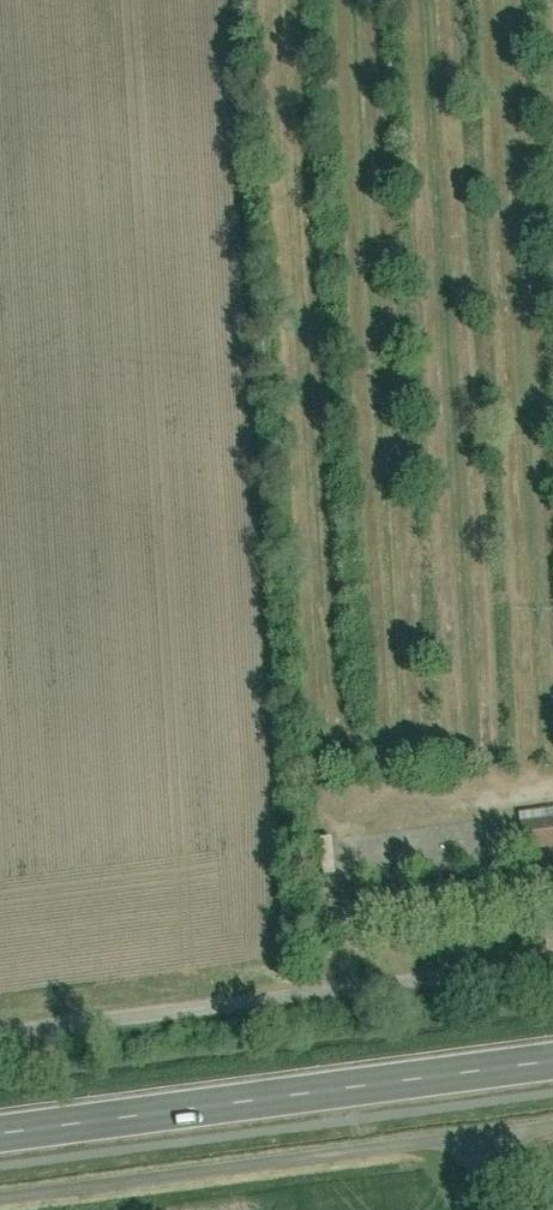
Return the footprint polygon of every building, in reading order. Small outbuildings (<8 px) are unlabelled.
[(519,807),(520,856),(552,851),(552,803),(519,807)]
